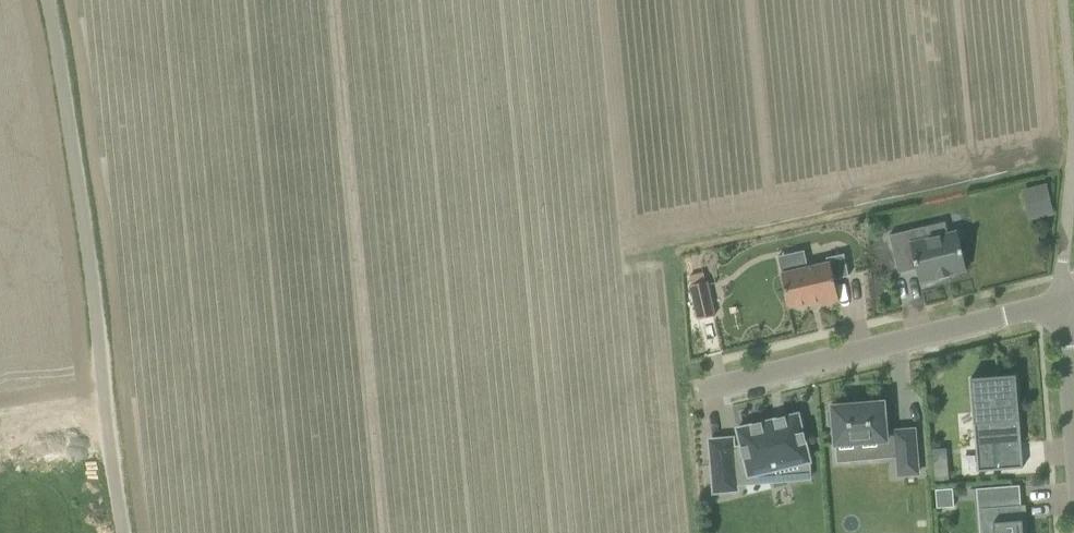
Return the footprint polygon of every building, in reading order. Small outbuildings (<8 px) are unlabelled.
[(1047,187),(1026,191),(1032,217),(1053,212),(1047,187)] [(959,232),(928,239),(925,226),(891,235),(900,273),(918,269),(921,281),(939,277),(940,278),(951,275),(950,274),(968,270),(959,232)] [(777,255),(780,269),(806,264),(803,250),(777,255)] [(835,279),(850,276),(845,254),(827,258),(829,263),(782,273),(790,307),(821,300),(822,305),(840,300),(835,279)] [(706,282),(704,273),(691,276),(693,285),(706,282)] [(693,285),(692,285),(699,319),(716,315),(708,281),(706,282),(693,285)] [(1017,375),(971,378),(978,471),(996,470),(994,444),(1015,443),(1013,421),(1021,421),(1017,375)] [(900,475),(919,473),(916,429),(896,431),(897,432),(888,433),(885,401),(833,406),(834,411),(829,411),(830,425),(835,425),(836,445),(878,441),(879,459),(899,457),(900,475)] [(811,461),(801,423),(799,414),(739,429),(743,446),(733,449),(734,460),(713,462),(715,492),(738,490),(737,477),(750,474),(750,476),(811,461)] [(949,467),(935,468),(936,481),(950,479),(949,467)] [(953,492),(936,493),(938,511),(955,510),(953,492)] [(1029,532),(1027,505),(981,508),(983,532),(1024,532),(1029,532)]
